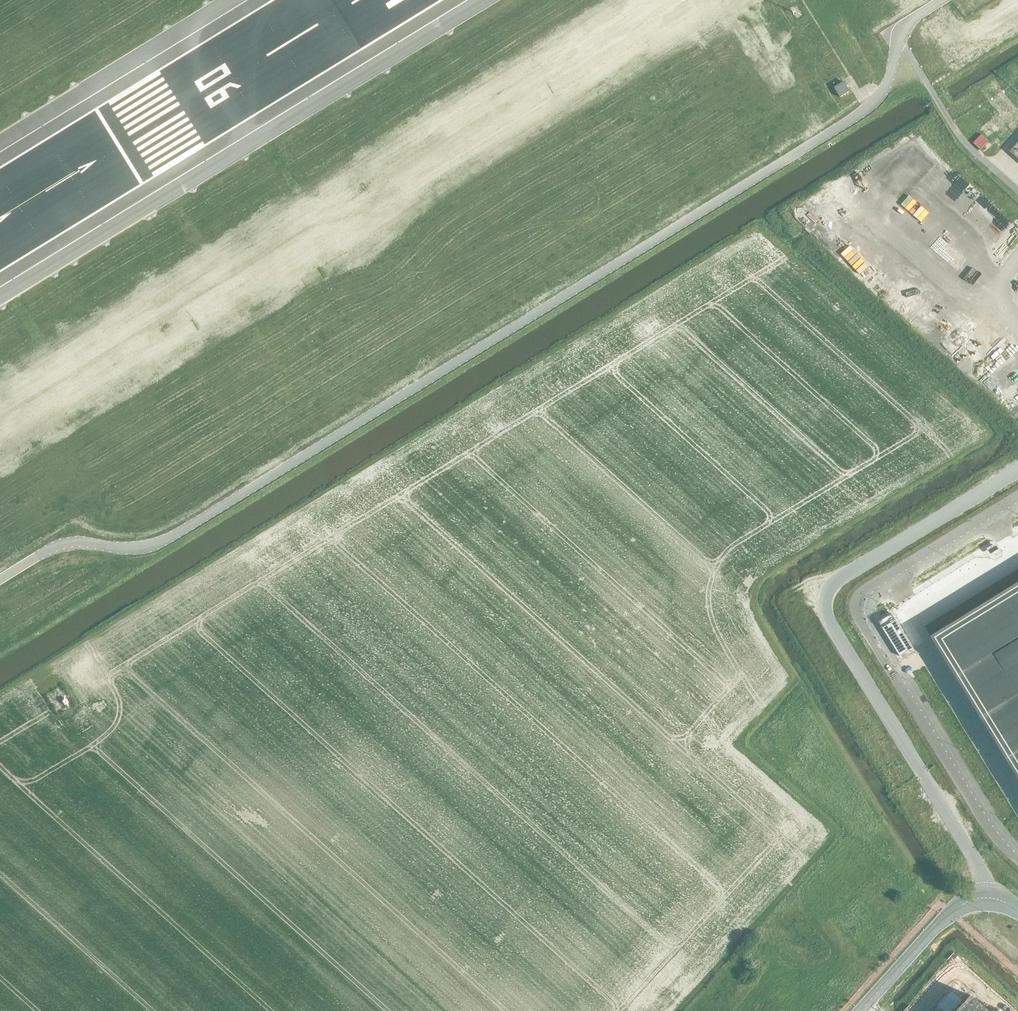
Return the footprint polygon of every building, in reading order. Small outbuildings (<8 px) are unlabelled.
[(844,82),(840,84),(834,88),(840,97),(850,91),(844,82)] [(1010,152),(1017,159),(1017,143),(1010,152)] [(930,637),(1017,780),(1017,583),(930,637)] [(879,621),(878,622),(900,656),(901,656),(900,654),(911,647),(912,649),(913,648),(892,614),(891,614),(892,616),(880,623),(879,621)]
